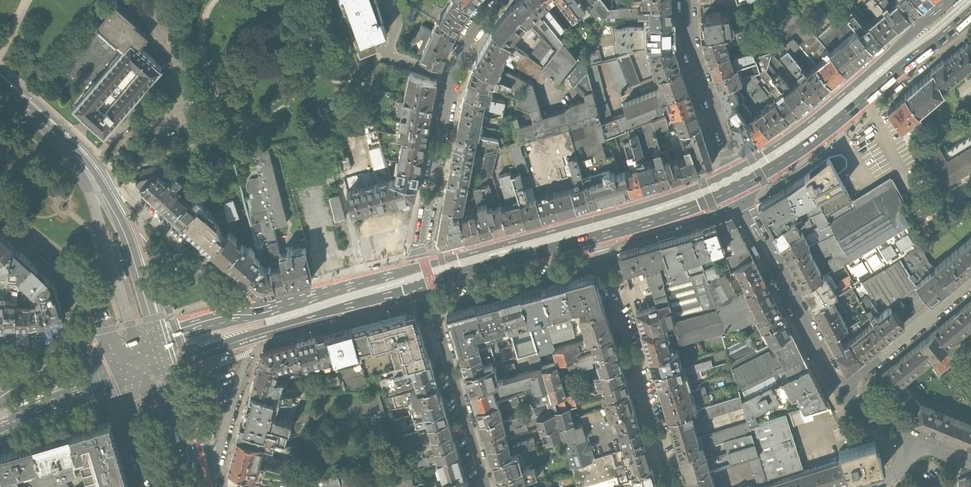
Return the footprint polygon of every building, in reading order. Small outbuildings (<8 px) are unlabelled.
[(94,24),(122,48),(73,104),(88,117),(106,132),(165,65),(141,45),(152,33),(115,0),(103,13),(94,24)] [(361,51),(375,46),(383,43),(379,34),(387,32),(377,0),(341,0),(361,51)] [(437,24),(455,34),(470,10),(458,0),(453,0),(437,24)] [(470,10),(478,0),(458,0),(470,10)] [(511,7),(527,23),(529,21),(535,11),(538,15),(543,11),(539,6),(533,0),(518,0),(514,4),(511,7)] [(580,0),(558,0),(573,18),(586,8),(580,0)] [(606,0),(593,0),(604,16),(642,16),(641,13),(638,13),(638,5),(611,7),(606,0)] [(885,8),(882,4),(878,0),(865,0),(878,15),(869,22),(882,38),(899,24),(885,8)] [(885,8),(899,24),(910,15),(900,0),(893,0),(889,3),(887,0),(882,4),(885,8)] [(918,0),(900,0),(910,15),(922,5),(918,0)] [(653,5),(638,5),(638,13),(641,13),(650,13),(650,18),(671,19),(670,4),(653,5)] [(496,25),(492,30),(509,42),(527,23),(511,7),(496,25)] [(564,36),(543,11),(538,15),(538,20),(558,43),(564,36)] [(721,12),(704,15),(705,22),(703,22),(705,37),(723,33),(728,33),(731,31),(729,14),(722,15),(721,12)] [(865,26),(854,13),(848,18),(857,28),(859,31),(865,26)] [(672,43),(671,19),(650,18),(648,18),(649,26),(650,44),(650,50),(672,43)] [(865,26),(859,31),(872,47),(882,38),(869,22),(865,26)] [(436,23),(419,58),(440,66),(455,34),(437,24),(436,23)] [(616,49),(633,48),(633,46),(650,44),(649,26),(615,28),(616,49)] [(23,39),(29,44),(39,32),(33,27),(23,39)] [(857,28),(830,52),(845,69),(872,47),(859,31),(857,28)] [(492,30),(473,65),(495,72),(504,56),(501,54),(511,43),(509,42),(492,30)] [(742,30),(731,31),(728,33),(723,33),(727,45),(745,39),(742,30)] [(705,37),(701,37),(708,57),(729,51),(727,45),(723,33),(705,37)] [(577,52),(564,36),(558,43),(553,49),(541,63),(559,76),(577,52)] [(775,51),(779,55),(788,48),(791,52),(800,45),(792,37),(775,51)] [(543,40),(530,56),(541,63),(553,49),(543,40)] [(932,70),(941,90),(942,89),(970,66),(970,46),(967,42),(944,60),(943,59),(931,68),(932,70)] [(650,50),(659,76),(680,66),(672,43),(650,50)] [(799,78),(807,71),(791,52),(788,48),(779,55),(799,78)] [(584,56),(586,65),(596,63),(602,61),(599,49),(583,53),(584,56)] [(751,51),(731,57),(729,51),(708,57),(713,71),(736,66),(753,61),(755,60),(751,51)] [(830,52),(815,64),(831,81),(845,69),(830,52)] [(770,54),(755,60),(753,61),(758,74),(765,72),(783,91),(795,81),(770,54)] [(641,83),(629,55),(606,60),(618,91),(641,83)] [(584,56),(566,77),(582,93),(584,91),(593,88),(586,65),(584,56)] [(596,63),(586,65),(593,88),(595,94),(603,91),(605,91),(596,63)] [(815,64),(807,71),(822,89),(831,81),(815,64)] [(473,65),(468,78),(493,85),(507,90),(511,81),(512,79),(501,75),(495,72),(473,65)] [(680,66),(659,76),(663,86),(659,88),(662,96),(687,87),(680,66)] [(741,79),(736,66),(713,71),(718,86),(733,82),(741,79)] [(502,70),(501,75),(512,79),(511,81),(517,83),(523,85),(526,94),(531,112),(533,119),(538,133),(567,124),(593,117),(600,115),(595,94),(593,88),(584,91),(585,96),(571,100),(565,106),(542,113),(533,81),(508,68),(502,70)] [(932,70),(904,93),(918,112),(943,91),(942,89),(941,90),(932,70)] [(406,92),(433,98),(435,89),(437,80),(410,71),(406,92)] [(799,78),(795,81),(810,98),(822,89),(807,71),(799,78)] [(774,98),(783,91),(765,72),(758,74),(754,75),(759,81),(763,86),(769,92),(774,98)] [(733,82),(738,94),(743,91),(748,97),(747,98),(752,105),(769,92),(763,86),(760,88),(756,83),(759,81),(754,75),(741,79),(733,82)] [(468,78),(464,93),(484,97),(489,98),(493,85),(468,78)] [(511,81),(507,90),(513,92),(517,83),(511,81)] [(798,107),(810,98),(795,81),(783,91),(798,107)] [(738,94),(733,82),(718,86),(726,109),(735,105),(731,98),(738,94)] [(667,101),(671,113),(672,113),(692,104),(687,87),(662,96),(664,103),(667,101)] [(622,103),(626,111),(647,103),(662,96),(659,88),(622,103)] [(603,91),(595,94),(600,115),(602,121),(613,116),(608,105),(603,91)] [(783,91),(774,98),(788,115),(798,107),(783,91)] [(431,109),(433,98),(406,92),(404,103),(400,103),(399,115),(401,115),(400,121),(428,124),(431,109)] [(464,93),(461,112),(480,117),(482,107),(484,97),(464,93)] [(918,112),(904,93),(887,108),(897,121),(900,127),(917,112),(918,112)] [(517,97),(514,106),(531,112),(526,94),(520,99),(517,97)] [(650,112),(664,108),(662,103),(664,103),(662,96),(647,103),(650,112)] [(484,97),(482,107),(503,111),(505,101),(489,98),(484,97)] [(774,98),(755,112),(768,130),(788,115),(774,98)] [(618,114),(623,126),(652,115),(650,112),(647,103),(626,111),(618,114)] [(672,113),(675,121),(671,123),(672,126),(680,123),(682,128),(683,127),(699,122),(692,104),(672,113)] [(743,115),(735,105),(726,109),(730,121),(743,115)] [(477,133),(480,117),(461,112),(457,130),(477,133)] [(755,112),(745,119),(758,137),(768,130),(755,112)] [(927,132),(917,112),(900,127),(907,142),(927,132)] [(538,133),(533,119),(520,123),(517,115),(511,116),(518,139),(538,133)] [(593,117),(600,142),(606,139),(602,121),(600,115),(593,117)] [(745,119),(743,115),(730,121),(738,144),(744,147),(758,137),(745,119)] [(666,116),(653,121),(656,132),(668,128),(666,116)] [(360,121),(374,168),(385,165),(375,118),(360,121)] [(403,135),(426,139),(428,126),(428,124),(400,121),(398,133),(403,135)] [(645,136),(656,132),(653,121),(641,125),(645,136)] [(712,160),(699,122),(683,127),(690,144),(684,146),(687,153),(695,150),(698,168),(709,164),(712,160)] [(518,139),(518,141),(527,169),(533,187),(561,179),(558,167),(564,165),(561,156),(575,151),(567,124),(538,133),(518,139)] [(457,130),(454,143),(475,146),(475,142),(477,133),(457,130)] [(630,134),(632,141),(639,163),(646,161),(638,132),(630,134)] [(477,133),(475,142),(496,146),(497,137),(477,133)] [(945,149),(943,153),(937,142),(924,149),(937,170),(934,172),(941,185),(970,167),(970,134),(945,149)] [(398,160),(421,165),(423,152),(426,139),(403,135),(398,160)] [(509,144),(517,171),(521,170),(527,169),(518,141),(509,144)] [(623,144),(630,168),(639,165),(639,163),(632,141),(623,144)] [(454,143),(449,171),(469,174),(475,146),(454,143)] [(267,144),(253,148),(260,176),(273,226),(287,222),(267,144)] [(658,158),(652,160),(658,182),(671,177),(665,154),(663,147),(655,149),(658,158)] [(687,153),(680,156),(684,173),(698,168),(695,150),(687,153)] [(840,151),(829,154),(820,161),(812,167),(804,173),(816,196),(825,214),(852,198),(841,178),(837,169),(839,168),(846,162),(845,155),(840,151)] [(486,156),(479,180),(487,178),(491,177),(498,153),(486,156)] [(671,153),(665,154),(671,177),(684,173),(680,156),(673,158),(671,153)] [(576,154),(568,157),(576,183),(585,181),(576,154)] [(348,155),(339,158),(343,172),(352,169),(348,155)] [(395,179),(417,184),(417,182),(421,165),(398,160),(395,179)] [(639,163),(639,165),(643,186),(658,182),(652,160),(646,161),(639,163)] [(154,165),(139,169),(141,176),(156,172),(154,165)] [(626,169),(631,189),(643,186),(639,165),(630,168),(626,169)] [(626,169),(585,181),(590,201),(631,189),(626,169)] [(141,176),(136,180),(152,195),(170,177),(171,178),(177,173),(173,170),(167,173),(164,173),(162,176),(158,171),(156,172),(141,176)] [(517,171),(512,173),(516,183),(524,181),(521,170),(517,171)] [(449,171),(446,187),(465,191),(469,174),(449,171)] [(170,177),(152,195),(163,204),(178,189),(171,183),(173,181),(175,183),(177,183),(182,178),(177,173),(171,178),(170,177)] [(498,177),(506,203),(521,199),(516,183),(512,173),(498,177)] [(804,173),(786,186),(796,206),(816,196),(804,173)] [(825,214),(829,220),(835,232),(851,258),(909,222),(900,205),(904,203),(902,199),(904,198),(892,176),(889,175),(884,178),(852,198),(825,214)] [(265,242),(267,242),(277,240),(273,226),(260,176),(249,179),(246,184),(248,189),(253,192),(254,198),(251,199),(252,206),(251,214),(252,221),(253,221),(255,231),(262,230),(265,242)] [(481,185),(482,187),(489,185),(487,178),(479,180),(481,185)] [(347,190),(353,211),(359,209),(391,201),(415,196),(417,184),(395,179),(391,180),(374,183),(347,190)] [(576,183),(571,185),(576,205),(590,201),(585,181),(576,183)] [(178,189),(163,204),(173,213),(186,199),(181,193),(186,190),(187,192),(190,196),(198,189),(196,184),(178,189)] [(478,209),(474,210),(481,232),(494,228),(486,203),(482,187),(481,185),(473,188),(478,209)] [(541,215),(558,210),(576,205),(571,185),(554,190),(537,195),(541,215)] [(786,212),(796,206),(786,186),(772,194),(758,203),(769,224),(772,230),(790,220),(786,212)] [(462,208),(465,191),(446,187),(443,203),(451,206),(462,208)] [(173,213),(182,221),(201,201),(203,199),(200,193),(199,193),(194,199),(191,197),(189,200),(186,199),(173,213)] [(338,193),(328,195),(335,219),(345,216),(338,193)] [(537,195),(521,199),(526,220),(541,215),(537,195)] [(815,229),(821,240),(818,241),(826,255),(831,252),(834,256),(828,259),(834,269),(843,262),(851,258),(835,232),(829,220),(825,214),(816,196),(796,206),(802,217),(812,212),(820,226),(815,229)] [(232,198),(224,201),(230,218),(235,216),(235,217),(239,215),(232,198)] [(506,203),(501,205),(506,225),(526,220),(521,199),(506,203)] [(182,221),(196,234),(212,215),(212,211),(201,201),(182,221)] [(494,228),(506,225),(501,205),(493,207),(491,201),(486,203),(494,228)] [(437,236),(442,242),(465,236),(459,215),(459,213),(453,214),(451,206),(443,203),(437,236)] [(469,213),(459,215),(465,236),(481,232),(474,210),(468,211),(469,213)] [(218,220),(212,215),(196,234),(212,249),(223,236),(222,232),(218,220)] [(731,216),(720,220),(710,224),(702,227),(711,250),(723,246),(717,231),(723,229),(735,223),(731,216)] [(772,230),(779,244),(791,237),(788,232),(798,226),(794,218),(790,220),(772,230)] [(906,293),(917,284),(916,282),(934,267),(929,261),(923,249),(909,222),(851,258),(843,262),(856,282),(861,278),(869,291),(874,300),(882,295),(891,306),(906,293)] [(742,238),(735,223),(723,229),(717,231),(723,246),(730,267),(734,265),(752,256),(742,238)] [(711,250),(702,227),(696,229),(691,231),(699,254),(711,250)] [(223,236),(212,249),(226,261),(242,244),(236,239),(237,237),(229,229),(224,234),(222,232),(223,236)] [(255,231),(253,232),(259,259),(260,262),(245,278),(256,289),(262,291),(276,287),(271,266),(269,254),(270,254),(267,242),(265,242),(262,230),(255,231)] [(0,231),(0,269),(9,269),(9,263),(10,263),(10,249),(14,244),(0,231)] [(691,231),(675,235),(684,259),(699,254),(691,231)] [(779,244),(786,257),(808,246),(810,245),(803,233),(802,232),(791,237),(779,244)] [(667,237),(660,240),(668,264),(684,259),(675,235),(667,237)] [(962,245),(970,256),(970,237),(962,245)] [(271,266),(276,287),(288,284),(279,249),(277,240),(267,242),(270,254),(269,254),(271,266)] [(638,246),(619,252),(625,271),(645,265),(646,268),(659,264),(664,280),(673,277),(668,264),(660,240),(646,244),(642,245),(638,246)] [(32,260),(14,244),(10,249),(10,263),(9,263),(9,269),(9,272),(18,272),(20,273),(32,260)] [(242,244),(226,261),(245,278),(260,262),(259,259),(253,253),(255,251),(254,249),(250,245),(247,248),(243,244),(242,244)] [(970,266),(970,256),(962,245),(934,267),(949,284),(970,266)] [(279,249),(288,284),(312,277),(305,253),(307,246),(292,249),(292,246),(279,249)] [(786,257),(802,287),(823,275),(818,265),(815,259),(808,246),(786,257)] [(714,251),(703,254),(706,264),(717,261),(714,251)] [(699,254),(684,259),(688,273),(704,268),(699,254)] [(752,256),(734,265),(746,289),(764,280),(759,269),(752,256)] [(688,273),(684,259),(668,264),(673,277),(688,273)] [(50,277),(32,260),(20,273),(18,275),(36,291),(50,277)] [(659,264),(646,268),(657,304),(669,300),(663,281),(664,281),(664,280),(659,264)] [(930,300),(949,284),(934,267),(916,282),(917,284),(930,300)] [(708,279),(704,268),(688,273),(673,277),(664,280),(664,281),(663,281),(669,300),(674,319),(718,305),(717,304),(708,279)] [(736,294),(724,271),(708,279),(717,304),(736,294)] [(565,281),(572,305),(572,306),(585,302),(588,311),(604,306),(593,273),(579,277),(572,279),(565,281)] [(802,287),(813,307),(831,296),(837,293),(825,274),(823,275),(802,287)] [(36,291),(18,275),(18,282),(18,286),(29,286),(30,296),(36,295),(36,291)] [(50,277),(36,291),(36,295),(37,305),(36,305),(39,323),(64,315),(54,281),(50,277)] [(771,292),(764,280),(746,289),(758,315),(777,304),(771,292)] [(18,282),(8,281),(6,298),(17,299),(18,286),(18,282)] [(565,281),(542,287),(549,309),(550,312),(572,305),(565,281)] [(911,305),(916,311),(930,300),(917,284),(906,293),(913,300),(911,302),(911,305)] [(29,286),(18,286),(17,299),(17,305),(30,306),(30,299),(30,296),(29,286)] [(542,287),(520,293),(527,316),(549,309),(542,287)] [(756,316),(758,315),(746,289),(736,294),(717,304),(718,305),(727,330),(756,316)] [(520,293),(501,298),(508,322),(509,325),(528,319),(527,316),(520,293)] [(813,307),(829,338),(842,330),(847,327),(834,302),(831,296),(813,307)] [(17,299),(6,298),(4,326),(15,326),(17,305),(17,299)] [(501,298),(477,304),(484,329),(508,322),(501,298)] [(895,389),(904,382),(970,327),(970,298),(956,310),(926,336),(897,360),(881,373),(895,389)] [(636,309),(641,328),(647,347),(650,356),(670,350),(667,338),(662,323),(674,319),(669,300),(657,304),(636,309)] [(167,313),(175,311),(172,302),(164,304),(167,313)] [(477,304),(447,312),(458,348),(478,343),(475,332),(484,329),(477,304)] [(777,304),(758,315),(756,316),(762,329),(764,328),(784,317),(779,307),(777,304)] [(30,306),(17,305),(15,326),(29,326),(30,306)] [(36,305),(30,306),(29,326),(39,323),(36,305)] [(662,323),(667,338),(678,335),(679,341),(705,333),(706,339),(728,334),(727,330),(718,305),(674,319),(662,323)] [(588,311),(579,313),(587,339),(611,332),(610,328),(604,306),(588,311)] [(891,306),(873,319),(887,335),(904,321),(897,313),(891,306)] [(352,325),(359,350),(388,341),(395,368),(411,363),(430,358),(415,308),(352,325)] [(904,321),(909,317),(902,309),(897,313),(904,321)] [(784,317),(764,328),(771,340),(791,330),(789,326),(784,317)] [(850,339),(848,340),(862,356),(887,335),(873,319),(850,339)] [(475,332),(478,343),(511,333),(509,325),(508,322),(484,329),(475,332)] [(333,330),(327,331),(334,356),(337,367),(362,359),(359,350),(352,325),(333,330)] [(762,329),(727,347),(730,361),(771,340),(764,328),(762,329)] [(791,330),(771,340),(730,361),(741,396),(746,417),(797,390),(799,394),(818,383),(811,369),(791,330)] [(829,338),(843,366),(849,367),(862,356),(848,340),(850,339),(842,330),(829,338)] [(315,335),(322,359),(334,356),(327,331),(325,332),(320,333),(315,335)] [(612,334),(611,332),(587,339),(553,349),(557,362),(577,355),(576,350),(593,345),(594,351),(615,345),(612,334)] [(302,359),(304,365),(322,359),(315,335),(306,337),(297,339),(302,359)] [(533,336),(514,342),(514,344),(518,355),(527,352),(537,349),(533,336)] [(280,365),(302,359),(297,339),(294,340),(262,349),(259,359),(278,365),(280,365)] [(388,341),(359,350),(362,359),(371,388),(386,389),(384,384),(380,372),(395,368),(388,341)] [(478,343),(458,348),(462,359),(499,348),(497,342),(479,347),(478,343)] [(499,348),(462,359),(465,370),(484,364),(483,360),(501,354),(502,359),(518,355),(514,344),(499,348)] [(559,371),(597,359),(600,368),(620,363),(620,360),(615,345),(594,351),(577,355),(557,362),(542,366),(542,367),(548,385),(551,397),(566,392),(559,371)] [(677,348),(670,350),(650,356),(651,358),(654,369),(681,362),(677,348)] [(537,349),(527,352),(532,370),(542,367),(542,366),(537,349)] [(430,358),(411,363),(413,369),(394,374),(395,380),(397,380),(433,371),(430,358)] [(264,379),(266,373),(275,376),(278,365),(259,359),(257,368),(254,376),(264,379)] [(492,362),(484,364),(465,370),(470,388),(491,382),(497,381),(492,362)] [(656,378),(657,382),(684,374),(683,368),(681,362),(654,369),(656,378)] [(413,369),(411,363),(395,368),(380,372),(384,384),(395,380),(394,374),(413,369)] [(514,363),(503,366),(507,378),(517,375),(514,363)] [(620,363),(600,368),(593,370),(597,383),(604,381),(624,375),(623,372),(620,363)] [(548,385),(542,367),(532,370),(517,375),(507,378),(497,381),(499,390),(535,380),(537,389),(548,385)] [(699,370),(684,374),(657,382),(658,384),(661,394),(688,385),(686,379),(690,379),(701,376),(699,370)] [(397,380),(399,387),(417,381),(418,387),(437,382),(433,371),(397,380)] [(266,373),(264,379),(254,376),(254,379),(253,381),(252,383),(251,388),(274,395),(275,389),(280,389),(284,376),(275,376),(266,373)] [(627,385),(624,375),(604,381),(608,394),(628,388),(627,385)] [(395,380),(384,384),(386,389),(388,396),(392,395),(400,392),(399,387),(397,380),(395,380)] [(400,392),(392,395),(396,406),(422,399),(440,394),(437,382),(418,387),(400,392)] [(491,382),(470,388),(476,406),(496,401),(491,382)] [(895,389),(916,414),(921,403),(904,382),(895,389)] [(825,397),(818,383),(799,394),(799,395),(798,395),(803,407),(825,400),(827,400),(825,397)] [(691,411),(695,410),(693,403),(697,404),(709,400),(707,393),(705,387),(693,390),(690,394),(688,385),(661,394),(665,406),(668,418),(691,411)] [(242,420),(241,424),(276,435),(275,440),(284,445),(292,421),(269,413),(273,402),(278,404),(280,397),(299,397),(301,389),(280,389),(275,389),(274,395),(251,388),(246,407),(242,420)] [(628,388),(608,394),(603,395),(606,406),(571,417),(574,424),(633,406),(632,402),(628,388)] [(566,392),(551,397),(555,409),(568,405),(579,402),(575,390),(566,392)] [(440,394),(422,399),(424,405),(413,408),(415,414),(425,410),(444,406),(440,394)] [(496,401),(476,406),(480,419),(501,413),(500,407),(520,401),(518,394),(496,401)] [(273,402),(269,413),(292,421),(299,397),(280,397),(278,404),(273,402)] [(786,413),(790,426),(813,419),(812,415),(828,409),(825,400),(803,407),(786,413)] [(921,403),(916,414),(912,422),(930,429),(966,444),(970,446),(970,424),(921,403)] [(559,424),(563,436),(564,441),(577,437),(574,424),(571,417),(568,405),(555,409),(555,411),(559,424)] [(447,418),(444,406),(425,410),(428,422),(447,418)] [(634,409),(633,406),(574,424),(577,437),(585,434),(618,424),(637,418),(636,416),(634,409)] [(555,411),(536,417),(539,429),(559,424),(555,411)] [(693,417),(691,411),(668,418),(670,425),(679,454),(699,449),(695,435),(692,427),(690,418),(693,417)] [(501,413),(480,419),(483,432),(525,420),(523,412),(503,418),(501,413)] [(759,452),(767,483),(804,471),(790,426),(786,413),(749,424),(752,431),(759,452)] [(447,418),(428,422),(430,428),(418,432),(413,430),(400,435),(402,443),(431,434),(451,429),(447,418)] [(637,418),(618,424),(624,448),(644,442),(641,431),(637,418)] [(71,431),(77,454),(87,486),(130,486),(110,419),(71,431)] [(525,420),(483,432),(487,444),(507,438),(506,433),(527,427),(525,420)] [(749,424),(748,420),(701,437),(704,447),(724,440),(752,431),(749,424)] [(239,428),(237,435),(264,443),(274,446),(275,440),(276,435),(241,424),(239,428)] [(563,436),(559,424),(539,429),(543,442),(563,436)] [(451,429),(431,434),(432,439),(423,442),(426,449),(454,441),(451,429)] [(77,454),(71,431),(67,432),(62,434),(52,437),(38,441),(34,442),(41,466),(72,456),(75,455),(77,454)] [(759,452),(752,431),(724,440),(731,460),(759,452)] [(853,431),(844,434),(847,445),(857,442),(853,431)] [(577,437),(564,441),(572,465),(592,458),(585,434),(577,437)] [(236,440),(228,468),(273,481),(292,479),(295,470),(277,467),(259,459),(264,443),(237,435),(236,440)] [(507,438),(487,444),(491,457),(518,449),(534,444),(532,437),(509,444),(507,438)] [(841,459),(848,479),(865,473),(884,467),(875,440),(839,452),(841,459)] [(426,449),(429,460),(439,457),(458,452),(454,441),(426,449)] [(4,484),(17,481),(25,478),(23,471),(27,470),(31,468),(41,466),(34,442),(20,447),(0,453),(0,471),(4,484)] [(644,442),(624,448),(592,458),(572,465),(578,486),(592,482),(616,475),(651,465),(646,450),(644,442)] [(699,449),(679,454),(682,465),(686,476),(709,468),(703,447),(699,449)] [(426,449),(407,455),(410,466),(429,460),(426,449)] [(518,449),(491,457),(497,476),(523,468),(518,449)] [(458,452),(439,457),(440,463),(436,465),(438,471),(442,470),(443,476),(463,470),(458,452)] [(56,486),(69,486),(67,479),(75,476),(76,474),(74,468),(75,467),(72,456),(41,466),(44,477),(53,474),(56,486)] [(841,459),(804,471),(809,486),(822,486),(831,484),(848,479),(841,459)] [(497,476),(500,486),(523,486),(521,479),(543,473),(541,463),(523,468),(497,476)] [(633,478),(636,486),(657,486),(655,479),(651,465),(616,475),(618,482),(633,478)] [(53,474),(44,477),(41,466),(31,468),(33,475),(35,475),(39,486),(56,486),(53,474)] [(337,474),(340,485),(333,486),(414,486),(408,466),(337,474)] [(340,485),(337,474),(292,479),(273,481),(228,468),(225,477),(228,486),(333,486),(340,485)] [(709,468),(686,476),(689,486),(715,486),(709,468)] [(423,483),(424,486),(451,486),(467,482),(463,470),(443,476),(423,483)] [(767,483),(769,486),(809,486),(804,471),(767,483)]
